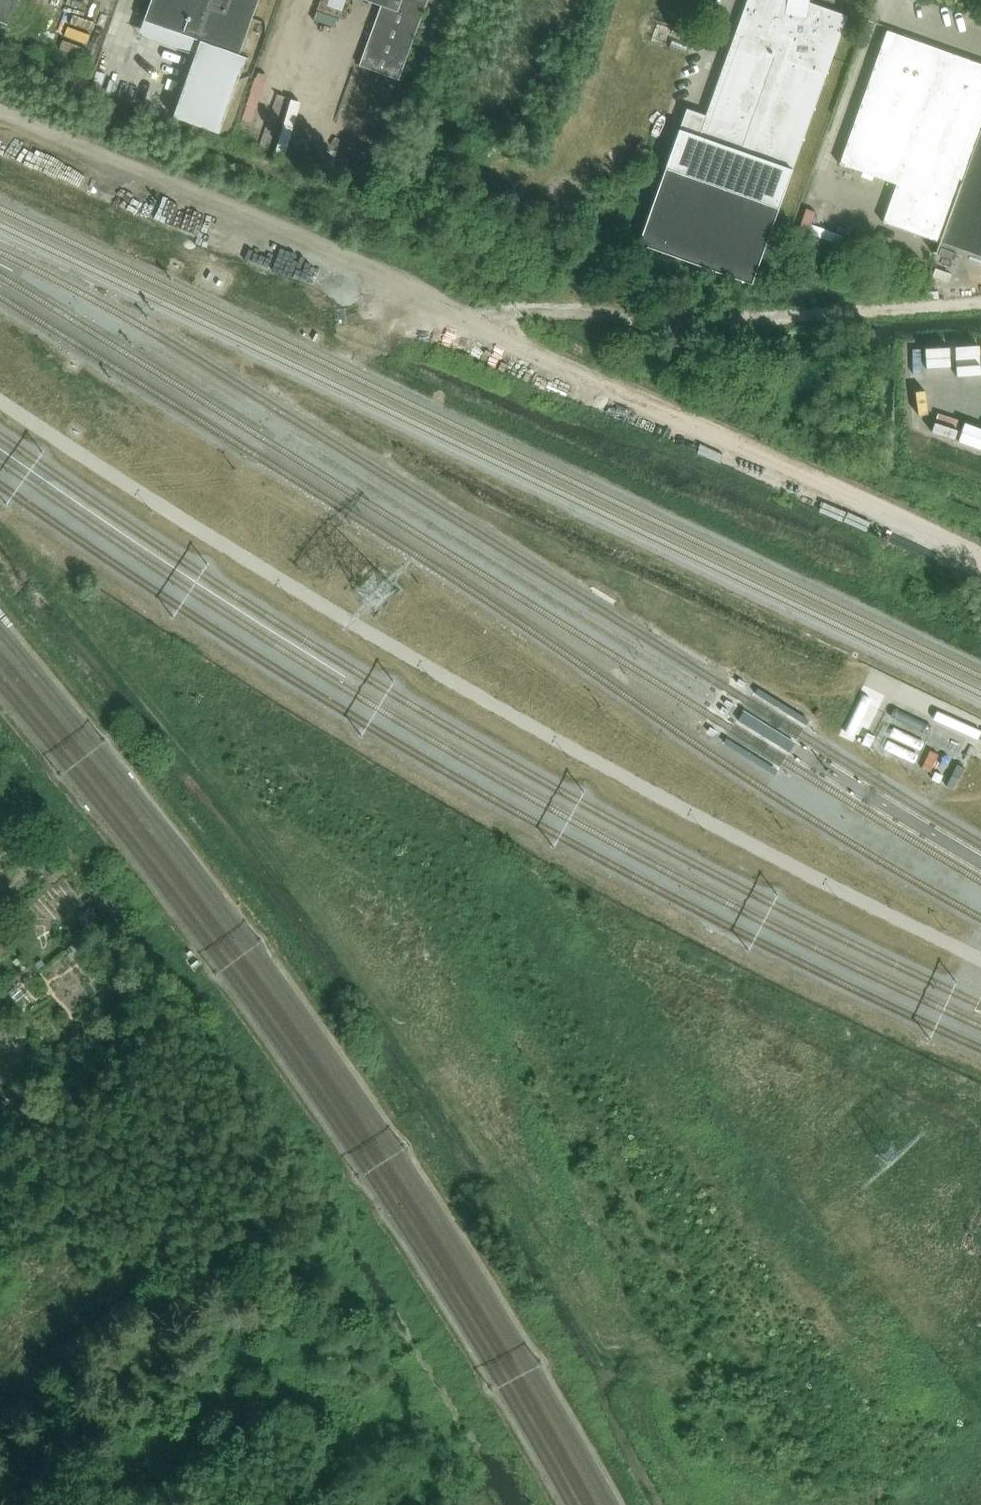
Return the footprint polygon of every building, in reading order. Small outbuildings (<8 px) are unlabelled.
[(6,25),(17,0),(0,0),(0,23),(6,25)] [(143,21),(200,41),(174,117),(219,133),(246,58),(239,55),(258,0),(151,0),(143,21)] [(327,5),(342,10),(346,0),(329,0),(327,5)] [(379,4),(357,64),(397,78),(426,0),(368,0),(379,4)] [(847,16),(802,0),(748,0),(699,136),(679,129),(638,243),(751,284),(792,171),(847,16)] [(940,242),(980,129),(980,65),(887,31),(838,165),(895,185),(882,222),(940,242)] [(980,257),(980,129),(940,242),(980,257)] [(925,376),(950,375),(949,345),(924,346),(925,376)] [(89,910),(78,917),(86,928),(97,920),(89,910)] [(0,938),(0,956),(14,946),(5,934),(0,938)] [(85,935),(72,944),(78,952),(91,943),(85,935)] [(0,1003),(0,1018),(1,1019),(10,1012),(2,1002),(0,1003)] [(25,1029),(15,1030),(16,1038),(26,1037),(25,1029)]
